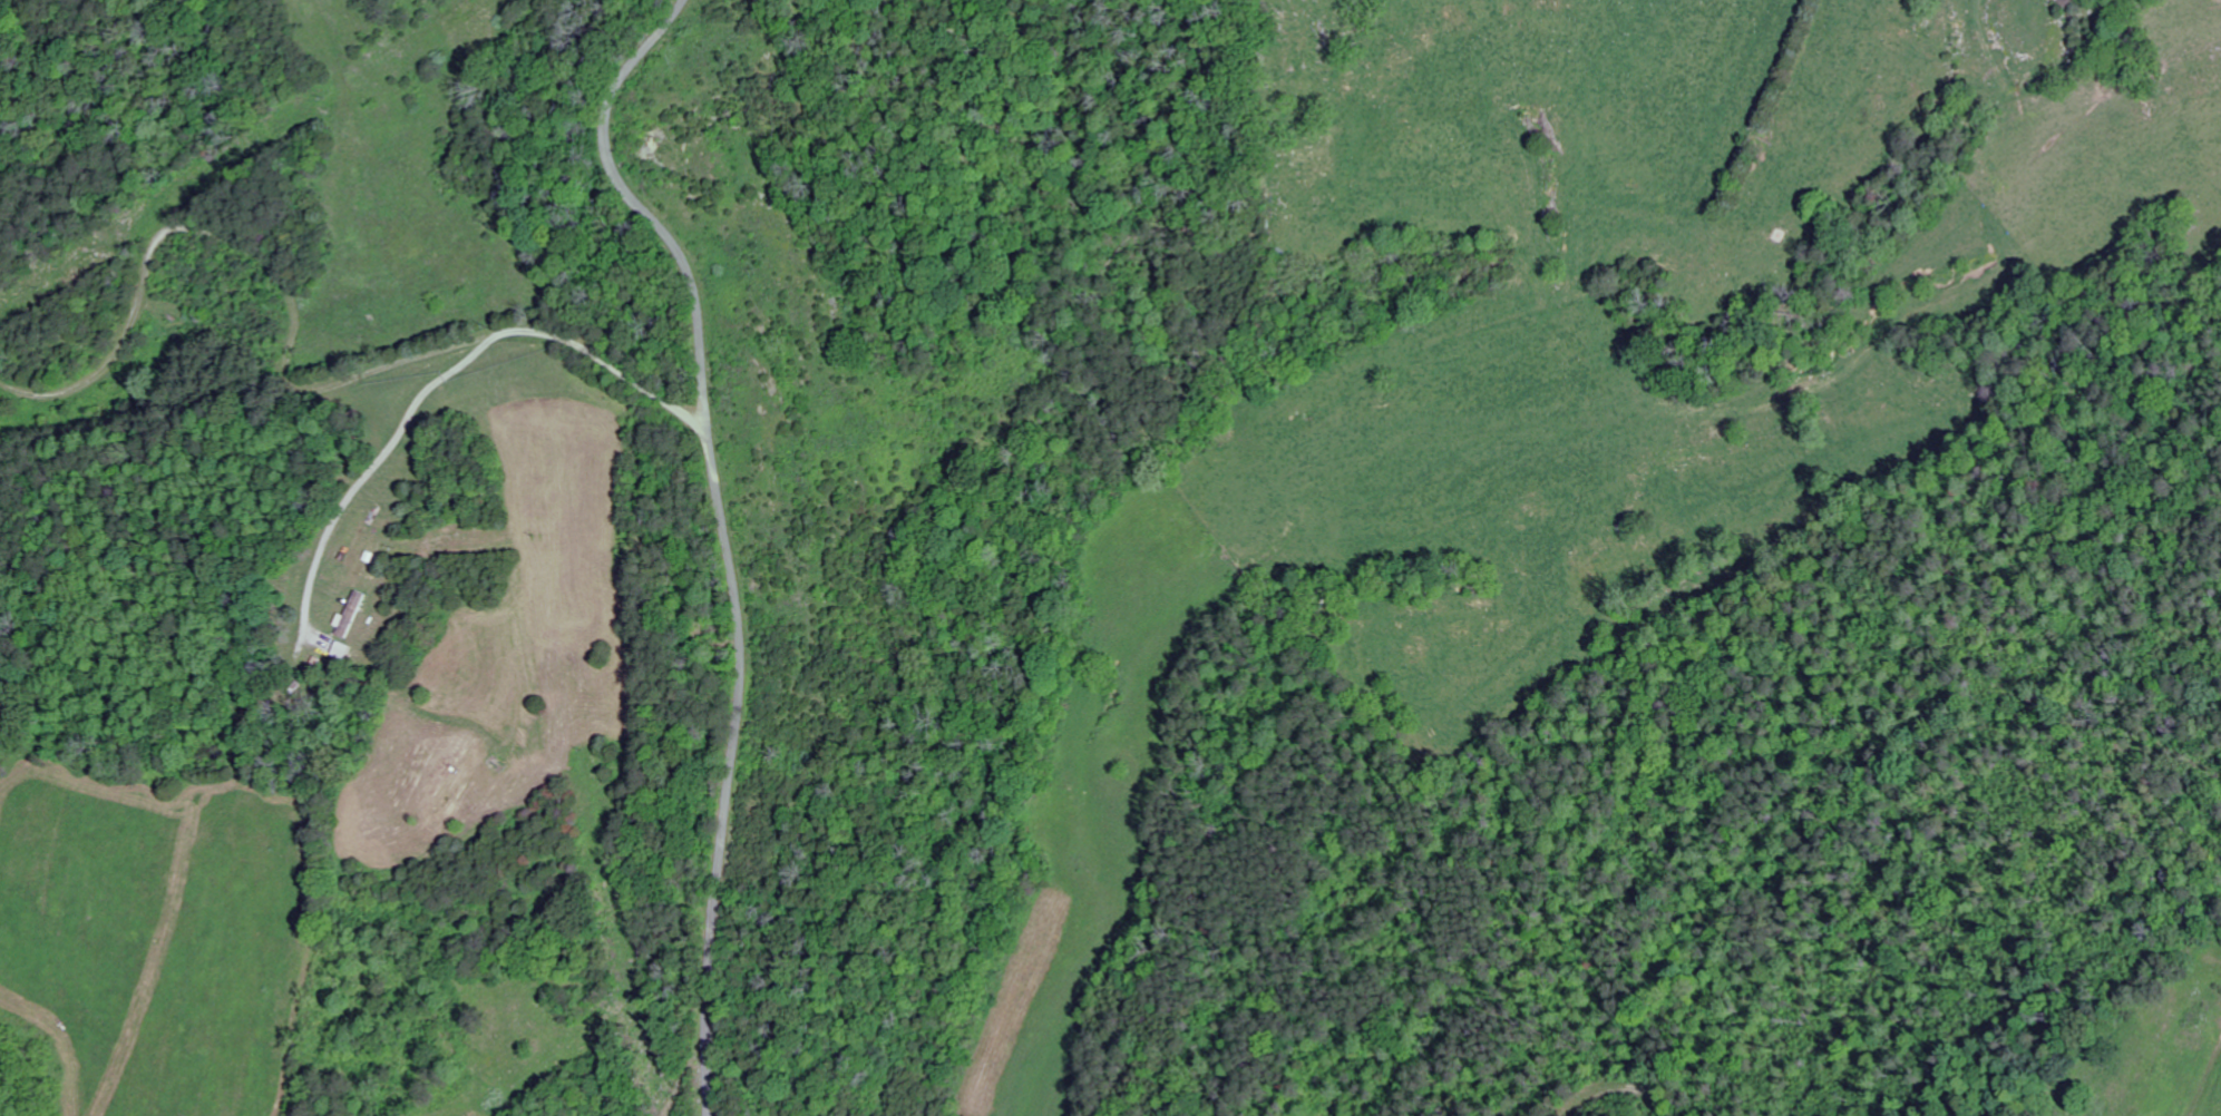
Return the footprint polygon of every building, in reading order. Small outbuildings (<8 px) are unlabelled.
[(352,638),(367,593),(357,590),(342,635),(352,638)] [(349,660),(355,646),(342,640),(336,654),(349,660)]
